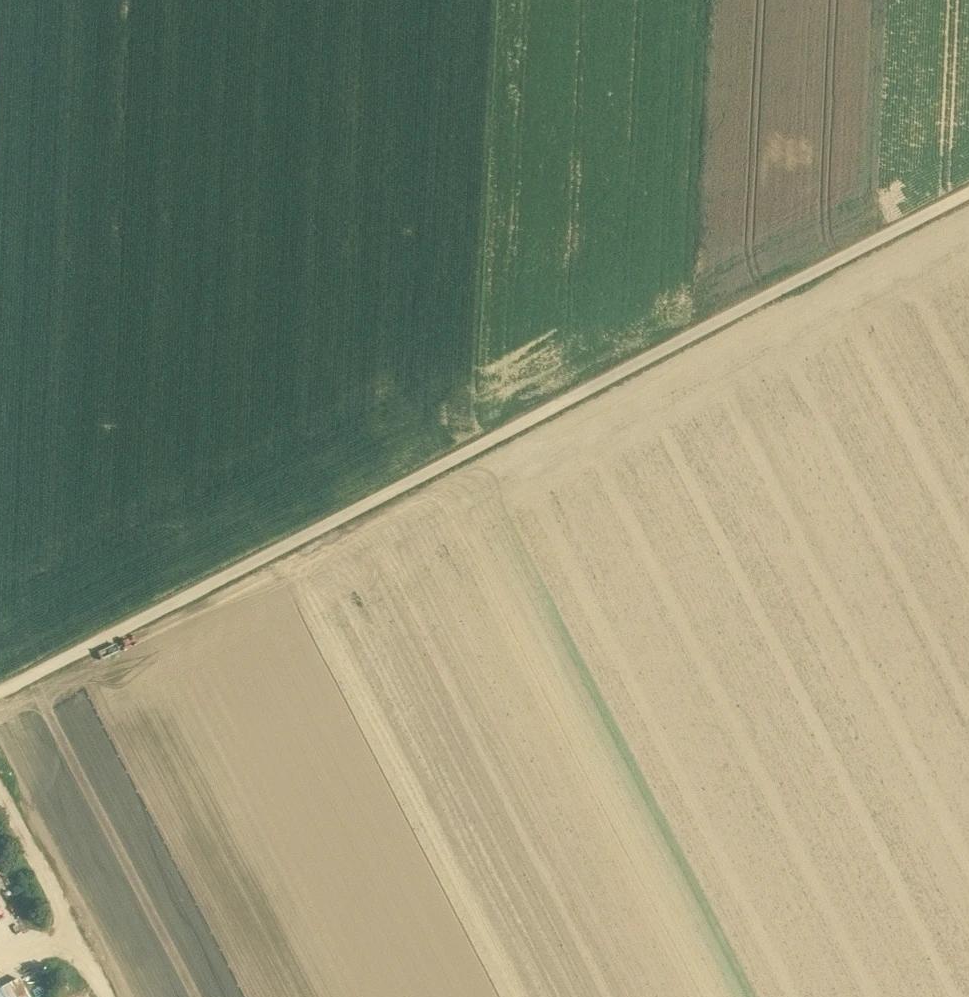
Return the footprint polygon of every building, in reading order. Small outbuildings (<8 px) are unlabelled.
[(0,984),(0,996),(25,996),(15,977),(0,984)]
